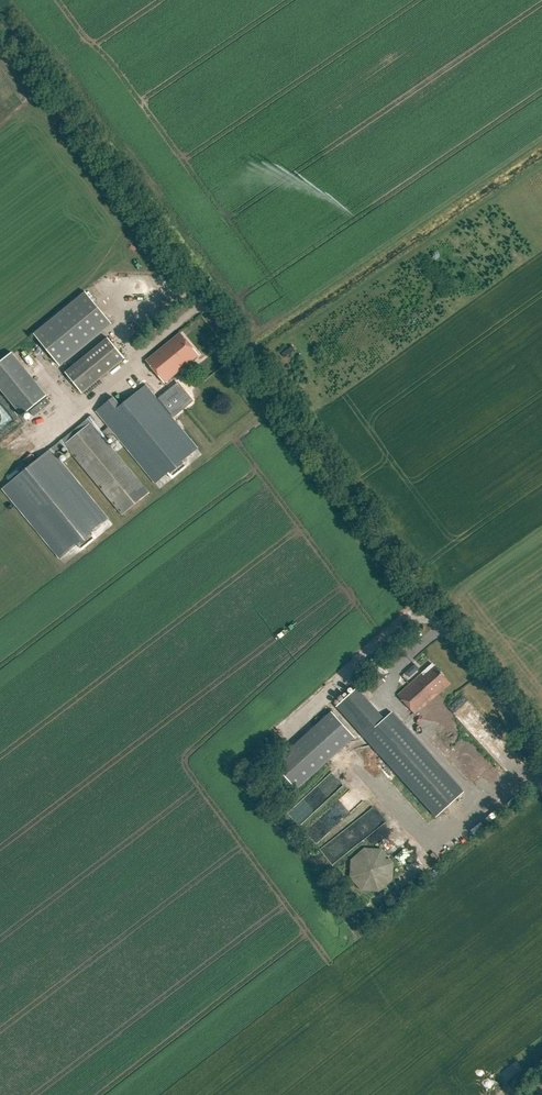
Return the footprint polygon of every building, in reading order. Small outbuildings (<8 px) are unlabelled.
[(86,292),(34,334),(59,365),(111,323),(86,292)] [(180,334),(146,361),(165,384),(198,356),(180,334)] [(107,337),(65,372),(82,393),(125,358),(107,337)] [(283,357),(294,351),(292,346),(281,353),(283,357)] [(13,352),(0,362),(0,388),(22,415),(48,395),(13,352)] [(149,491),(107,439),(115,432),(154,480),(197,446),(146,384),(104,418),(109,425),(101,432),(92,421),(96,417),(93,413),(48,450),(50,451),(4,488),(60,557),(109,517),(55,451),(64,444),(121,513),(149,491)] [(184,404),(171,388),(159,397),(172,413),(184,404)] [(429,702),(451,683),(433,663),(423,672),(424,674),(400,695),(416,713),(423,707),(432,717),(444,707),(438,699),(431,705),(429,702)] [(410,676),(418,668),(415,664),(406,672),(410,676)] [(376,669),(362,681),(372,692),(386,680),(376,669)] [(355,690),(337,706),(436,817),(463,792),(392,712),(383,720),(355,690)] [(452,711),(458,706),(460,709),(465,705),(471,711),(475,708),(463,695),(449,707),(452,711)] [(297,788),(354,736),(332,711),(274,763),(297,788)] [(331,772),(287,813),(299,826),(343,785),(331,772)] [(365,847),(351,858),(350,877),(361,890),(378,890),(392,879),(394,861),(383,848),(365,847)]
